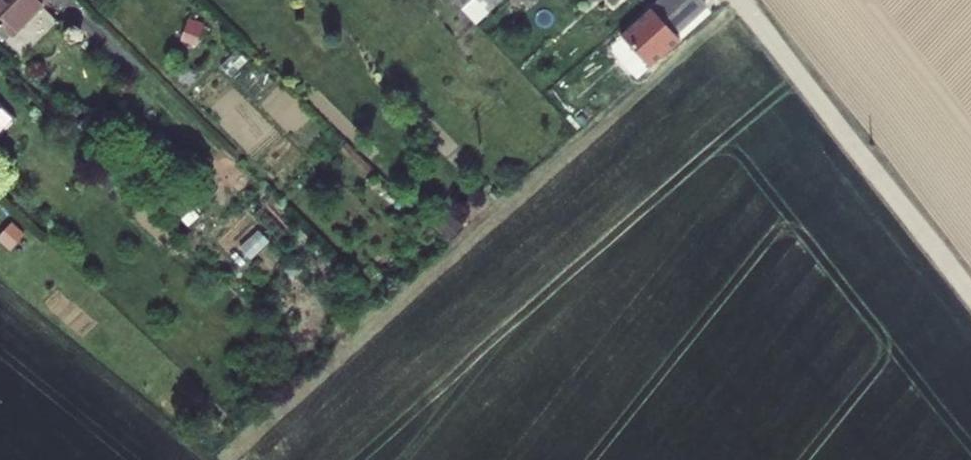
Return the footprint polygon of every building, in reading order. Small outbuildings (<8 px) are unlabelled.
[(12,34),(5,41),(24,58),(59,19),(42,4),(46,0),(0,0),(0,23),(12,34)] [(477,24),(504,0),(455,0),(477,24)] [(586,9),(597,0),(578,0),(586,9)] [(701,0),(660,0),(634,24),(651,43),(658,36),(663,42),(705,4),(701,0)] [(10,113),(0,103),(0,124),(10,113)] [(11,134),(0,125),(0,145),(11,134)]
